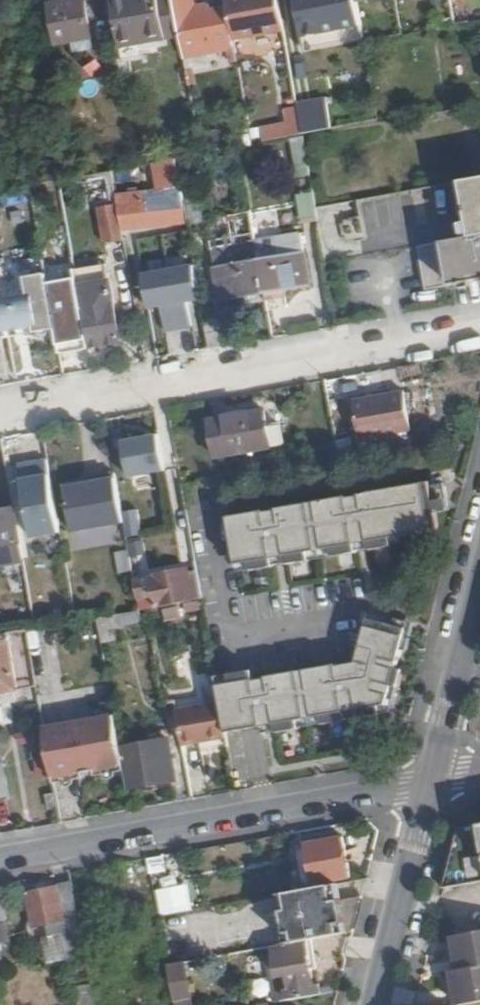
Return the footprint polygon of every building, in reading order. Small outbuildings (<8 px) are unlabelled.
[(83,0),(79,0),(52,5),(59,40),(79,37),(81,46),(91,44),(83,0)] [(172,0),(136,0),(130,1),(130,0),(109,0),(117,47),(179,36),(172,0)] [(225,7),(207,11),(206,5),(193,7),(192,0),(172,0),(179,36),(182,56),(232,47),(231,40),(225,7)] [(277,0),(224,0),(225,7),(231,40),(282,32),(277,0)] [(354,0),(284,0),(291,39),(359,27),(354,0)] [(453,15),(473,13),(471,0),(452,0),(453,15)] [(299,123),(297,115),(287,116),(289,127),(264,132),(266,143),(291,138),(301,136),(299,123)] [(328,131),(326,119),(299,123),(301,136),(328,131)] [(308,174),(301,136),(291,138),(297,176),(308,174)] [(182,211),(173,159),(150,163),(155,185),(132,190),(133,198),(139,197),(142,219),(182,211)] [(462,180),(472,236),(479,235),(479,177),(462,180)] [(472,236),(462,180),(384,194),(393,250),(421,245),(472,236)] [(315,215),(311,189),(295,192),(300,217),(315,215)] [(365,254),(363,208),(323,210),(325,256),(365,254)] [(239,233),(253,233),(253,211),(239,211),(239,233)] [(306,284),(295,230),(253,238),(264,299),(282,296),(282,288),(306,284)] [(472,236),(421,245),(429,289),(479,279),(479,235),(472,236)] [(264,299),(253,238),(209,246),(219,299),(245,295),(246,303),(264,299)] [(40,252),(20,255),(23,271),(0,275),(0,340),(7,338),(6,331),(33,327),(35,333),(54,330),(51,316),(40,252)] [(198,300),(193,267),(142,276),(148,310),(161,307),(165,333),(191,329),(187,301),(198,300)] [(119,343),(106,275),(75,280),(82,311),(70,313),(78,351),(119,343)] [(78,351),(70,313),(51,316),(54,330),(58,355),(78,351)] [(409,432),(401,386),(350,395),(357,440),(409,432)] [(270,448),(267,427),(264,412),(208,422),(216,458),(270,448)] [(167,432),(124,435),(127,474),(170,471),(167,432)] [(20,461),(35,552),(67,547),(52,456),(20,461)] [(122,523),(113,474),(97,477),(97,483),(63,488),(70,533),(122,523)] [(440,527),(432,483),(362,495),(362,498),(349,500),(349,498),(278,511),(278,514),(266,515),(266,513),(229,521),(238,567),(440,527)] [(11,510),(0,512),(0,547),(18,544),(11,510)] [(395,548),(393,539),(416,535),(417,543),(442,539),(440,527),(238,567),(238,569),(252,566),(253,574),(276,570),(276,567),(288,565),(289,567),(311,564),(310,555),(334,551),(335,559),(358,555),(358,552),(371,550),(371,552),(395,548)] [(203,600),(197,572),(188,574),(187,570),(150,576),(150,580),(143,581),(144,592),(153,591),(156,608),(203,600)] [(102,629),(140,622),(138,611),(100,618),(102,629)] [(47,645),(100,635),(97,619),(43,628),(47,645)] [(404,677),(405,672),(399,670),(408,637),(369,626),(360,662),(338,666),(338,664),(268,675),(268,678),(219,686),(222,701),(224,711),(404,677)] [(6,635),(0,636),(0,692),(17,689),(6,635)] [(302,721),(325,718),(325,726),(349,722),(349,719),(362,718),(362,720),(382,716),(382,708),(389,707),(395,687),(401,688),(404,677),(224,711),(228,734),(264,728),(264,735),(302,730),(302,721)] [(224,711),(222,701),(177,710),(184,746),(229,738),(228,734),(224,711)] [(123,746),(116,714),(88,719),(89,726),(74,728),(74,721),(44,726),(53,777),(126,765),(123,746)] [(184,773),(176,737),(123,746),(126,765),(131,789),(179,781),(177,774),(184,773)] [(4,765),(0,766),(0,801),(11,799),(4,765)] [(461,828),(446,890),(479,884),(479,825),(461,828)] [(346,879),(341,838),(304,844),(308,885),(346,879)] [(189,882),(157,886),(161,914),(193,910),(189,882)] [(64,922),(58,887),(24,893),(30,928),(64,922)] [(354,932),(363,897),(274,912),(279,946),(313,940),(354,932)] [(476,931),(473,915),(447,920),(449,936),(455,935),(476,931)] [(476,931),(455,935),(460,968),(453,970),(460,1004),(479,1001),(479,931),(476,931)] [(321,995),(313,940),(279,946),(271,947),(276,978),(267,979),(271,1004),(275,1003),(321,995)] [(173,962),(175,1004),(194,1004),(192,961),(173,962)] [(92,984),(80,986),(84,1004),(96,1004),(92,984)]
